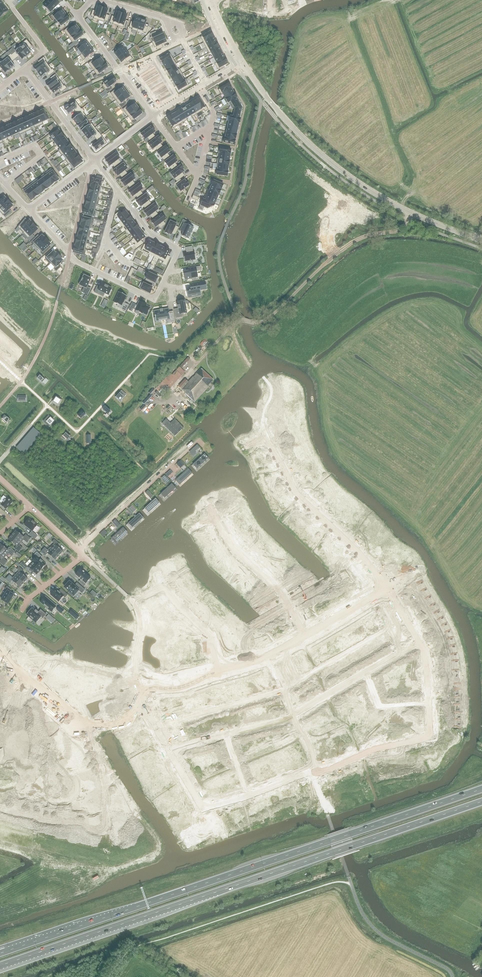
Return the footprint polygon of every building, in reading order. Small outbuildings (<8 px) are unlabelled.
[(0,0),(0,14),(2,16),(1,17),(2,17),(9,10),(0,1),(1,0),(0,0)] [(44,6),(47,8),(50,11),(55,6),(58,3),(56,0),(49,0),(45,4),(44,6)] [(93,10),(91,16),(94,17),(93,19),(99,20),(103,8),(97,6),(96,11),(93,10)] [(103,8),(99,20),(104,22),(104,21),(107,22),(109,16),(107,15),(108,10),(103,8)] [(55,13),(52,15),(57,22),(66,15),(62,10),(56,15),(55,13)] [(112,16),(110,23),(113,24),(112,24),(118,26),(122,14),(117,12),(115,17),(112,16)] [(122,14),(118,26),(123,28),(123,27),(126,28),(129,21),(126,20),(127,15),(122,14)] [(66,15),(57,22),(61,26),(59,28),(61,30),(66,27),(64,24),(70,20),(66,15)] [(131,21),(129,27),(132,29),(132,30),(137,32),(138,30),(141,19),(136,18),(134,22),(131,21)] [(141,19),(138,30),(143,31),(142,32),(146,33),(148,27),(145,26),(146,21),(141,19)] [(68,27),(64,31),(69,38),(80,30),(76,25),(70,30),(68,27)] [(80,30),(69,38),(73,43),(75,46),(79,42),(77,40),(84,35),(80,30)] [(151,37),(150,37),(152,43),(164,37),(162,32),(157,34),(156,31),(150,34),(151,37)] [(211,32),(200,37),(203,43),(214,37),(211,32)] [(164,37),(152,43),(155,48),(156,47),(157,50),(163,47),(162,45),(166,42),(164,37)] [(214,37),(203,43),(206,48),(216,42),(214,37)] [(27,39),(18,46),(27,57),(31,53),(28,49),(32,46),(27,39)] [(216,42),(206,48),(209,54),(211,53),(211,52),(219,48),(216,42)] [(79,45),(75,49),(76,51),(78,50),(82,54),(91,48),(87,43),(81,47),(79,45)] [(119,51),(114,54),(118,58),(127,52),(123,48),(125,47),(123,44),(117,48),(119,51)] [(12,55),(11,55),(15,59),(19,56),(22,61),(27,57),(18,46),(14,50),(15,52),(12,55)] [(82,54),(80,56),(83,61),(85,63),(90,60),(88,57),(94,53),(91,48),(82,54)] [(219,48),(211,52),(211,53),(213,58),(222,53),(219,48)] [(127,52),(118,58),(121,63),(125,60),(127,62),(132,59),(130,56),(127,52)] [(170,53),(160,59),(163,65),(173,59),(170,53)] [(222,53),(213,58),(216,63),(225,58),(222,53)] [(11,55),(3,62),(10,70),(15,67),(12,63),(15,60),(11,55)] [(40,64),(34,69),(37,73),(48,65),(45,61),(46,60),(44,57),(38,62),(40,64)] [(93,60),(88,63),(94,71),(104,63),(101,58),(95,62),(93,60)] [(216,63),(214,64),(218,69),(228,64),(225,58),(216,63)] [(173,59),(163,65),(166,70),(174,65),(175,65),(176,64),(173,59)] [(0,64),(0,72),(2,70),(5,74),(10,70),(3,62),(0,64)] [(104,63),(94,71),(98,77),(104,75),(102,72),(108,68),(104,63)] [(138,69),(141,75),(153,69),(150,64),(138,69)] [(48,65),(37,73),(41,78),(47,74),(49,76),(55,72),(52,69),(52,70),(48,65)] [(174,65),(166,70),(169,75),(177,70),(175,65),(174,65)] [(156,68),(153,69),(155,73),(152,74),(154,80),(160,76),(156,68)] [(177,70),(169,75),(172,80),(181,75),(181,76),(182,74),(179,69),(177,70)] [(52,81),(46,85),(50,90),(61,81),(55,74),(50,78),(52,81)] [(181,75),(172,80),(175,85),(184,80),(181,76),(181,75)] [(104,84),(102,85),(107,92),(112,89),(110,87),(116,82),(113,77),(102,82),(104,84)] [(184,80),(175,85),(179,91),(189,85),(185,79),(184,80)] [(61,81),(50,90),(53,95),(59,90),(61,93),(67,88),(65,85),(64,86),(61,81)] [(156,83),(150,87),(153,92),(159,88),(156,83)] [(228,83),(218,90),(221,95),(223,94),(223,93),(231,88),(228,83)] [(115,89),(110,93),(116,100),(127,92),(123,87),(117,92),(115,89)] [(161,90),(163,92),(165,90),(170,99),(173,97),(167,87),(161,90)] [(231,88),(223,93),(223,94),(225,98),(234,93),(231,88)] [(127,92),(116,100),(121,108),(126,104),(124,102),(130,97),(127,92)] [(225,98),(223,99),(227,104),(231,102),(231,101),(236,98),(237,98),(234,93),(225,98)] [(200,98),(195,101),(201,112),(204,110),(205,112),(208,110),(207,108),(206,106),(205,107),(200,98)] [(236,98),(231,101),(231,102),(235,109),(242,108),(240,104),(238,102),(236,98)] [(75,101),(64,109),(68,114),(74,110),(76,113),(81,109),(75,101)] [(195,101),(190,104),(197,115),(201,112),(195,101)] [(127,106),(122,109),(128,117),(139,109),(135,104),(129,108),(127,106)] [(190,104),(186,107),(191,116),(192,117),(197,115),(190,104)] [(181,110),(186,118),(187,118),(191,116),(186,107),(181,110)] [(78,116),(73,120),(76,125),(85,118),(87,117),(83,112),(84,112),(82,108),(81,109),(76,113),(78,116)] [(233,117),(239,118),(240,114),(241,112),(242,108),(235,109),(233,117)] [(139,109),(128,117),(134,124),(136,122),(135,119),(143,113),(139,109)] [(43,110),(38,113),(42,122),(49,119),(47,115),(46,115),(43,110)] [(177,112),(176,113),(183,123),(188,120),(187,118),(186,118),(181,110),(177,112)] [(38,113),(32,115),(37,127),(43,124),(42,122),(38,113)] [(176,113),(172,115),(178,126),(183,123),(176,113)] [(32,115),(26,118),(30,127),(31,127),(34,126),(35,128),(37,127),(32,115)] [(172,115),(167,118),(173,129),(178,126),(172,115),(172,116),(172,115)] [(26,118),(20,120),(26,132),(32,129),(31,127),(30,127),(26,118)] [(85,118),(76,125),(80,129),(88,123),(85,118)] [(20,120),(15,123),(19,134),(20,135),(26,132),(20,120)] [(15,123),(9,126),(13,135),(13,136),(19,134),(15,123)] [(91,123),(81,131),(84,136),(95,128),(91,123)] [(9,126),(3,128),(7,138),(13,135),(9,126)] [(151,127),(141,134),(145,140),(148,138),(150,140),(155,136),(153,134),(155,132),(151,127)] [(95,128),(84,136),(88,140),(94,136),(96,139),(101,135),(99,132),(98,132),(95,128)] [(58,129),(50,136),(52,139),(50,140),(52,142),(54,141),(53,140),(62,134),(58,129)] [(62,134),(53,140),(54,141),(55,143),(53,145),(55,147),(57,145),(65,139),(62,134)] [(98,142),(92,146),(96,151),(107,143),(101,135),(96,139),(98,142)] [(158,136),(148,144),(152,149),(155,147),(157,150),(162,146),(160,144),(162,142),(161,140),(158,136)] [(223,137),(222,142),(234,145),(235,140),(225,137),(223,137)] [(65,139),(57,145),(60,149),(60,150),(69,143),(65,139)] [(60,149),(58,151),(62,156),(63,155),(72,148),(69,143),(60,150),(60,149)] [(170,152),(166,146),(157,152),(161,158),(162,157),(164,160),(169,156),(167,154),(170,152)] [(72,148),(63,155),(66,159),(66,160),(76,153),(72,148)] [(66,159),(65,160),(69,165),(70,164),(79,157),(76,153),(66,160),(66,159)] [(116,153),(105,161),(110,166),(112,164),(114,167),(120,162),(118,160),(120,159),(116,153)] [(177,161),(173,156),(165,162),(169,168),(170,167),(172,170),(177,166),(175,163),(177,161)] [(79,157),(70,164),(73,169),(82,162),(79,157)] [(123,163),(113,171),(116,175),(116,174),(118,176),(120,175),(122,177),(127,173),(125,171),(127,169),(123,163)] [(181,166),(170,173),(174,179),(175,179),(177,181),(184,176),(182,173),(184,172),(183,170),(183,169),(181,166)] [(51,169),(46,173),(47,175),(48,175),(54,183),(59,180),(51,169)] [(131,173),(121,181),(125,187),(127,185),(129,187),(134,183),(132,181),(135,179),(131,173)] [(44,175),(41,177),(43,178),(49,187),(54,183),(48,175),(47,175),(45,177),(44,175)] [(93,179),(91,185),(101,187),(103,181),(102,181),(101,181),(102,177),(97,176),(96,180),(93,179)] [(39,182),(45,190),(49,187),(43,178),(39,182)] [(181,192),(189,185),(186,182),(185,180),(183,182),(181,179),(176,183),(177,185),(177,186),(181,192)] [(37,180),(33,183),(40,194),(45,190),(39,182),(37,180)] [(214,180),(212,185),(212,186),(221,190),(223,184),(214,180)] [(30,188),(29,189),(36,197),(40,194),(33,183),(31,185),(32,187),(30,188)] [(139,184),(128,191),(133,197),(135,195),(137,197),(142,194),(140,191),(143,189),(139,184)] [(91,185),(90,191),(100,193),(101,187),(91,185)] [(210,190),(210,191),(219,195),(221,190),(212,186),(210,190)] [(28,187),(23,190),(31,201),(36,197),(29,189),(30,188),(28,187)] [(208,190),(206,195),(217,199),(219,195),(210,191),(210,190),(208,190)] [(90,191),(88,196),(98,199),(100,193),(90,191)] [(146,194),(136,202),(139,205),(141,207),(143,205),(145,208),(150,203),(149,201),(150,199),(146,194)] [(204,199),(203,200),(215,204),(217,199),(206,195),(204,199)] [(88,196),(86,202),(97,205),(98,205),(99,199),(98,199),(88,196)] [(8,201),(4,197),(2,199),(0,198),(0,209),(8,201)] [(202,199),(200,205),(207,209),(214,206),(215,204),(203,200),(204,199),(202,199)] [(0,209),(0,212),(5,217),(11,212),(9,210),(13,206),(8,201),(0,209)] [(86,202),(85,208),(95,211),(95,210),(97,205),(86,202)] [(154,204),(144,212),(148,217),(150,215),(152,218),(157,214),(155,212),(158,210),(154,204)] [(85,208),(83,214),(84,214),(95,217),(96,211),(95,210),(95,211),(85,208)] [(116,214),(115,216),(117,218),(118,217),(121,221),(129,215),(126,211),(122,214),(120,211),(116,214)] [(162,214),(152,222),(156,227),(158,225),(160,228),(165,224),(163,222),(166,220),(162,214)] [(121,221),(119,222),(123,227),(132,220),(129,215),(121,221)] [(83,217),(81,223),(91,226),(92,226),(94,220),(83,217)] [(24,220),(18,227),(24,234),(33,225),(29,220),(27,222),(24,220)] [(132,220),(123,227),(126,231),(128,230),(136,224),(135,224),(132,220)] [(170,221),(165,233),(169,235),(169,234),(171,235),(172,233),(175,234),(178,228),(175,226),(176,224),(170,221)] [(81,223),(79,229),(90,232),(91,226),(81,223)] [(183,232),(181,236),(188,239),(194,228),(183,223),(180,230),(179,230),(183,232)] [(136,224),(128,230),(131,234),(139,228),(136,224)] [(33,225),(24,234),(28,238),(27,239),(29,241),(34,237),(32,234),(38,229),(33,225)] [(139,228),(131,234),(134,239),(142,233),(139,229),(139,228)] [(79,229),(78,235),(88,238),(89,238),(91,232),(90,232),(79,229)] [(134,239),(132,240),(136,244),(134,245),(136,248),(143,243),(141,241),(145,237),(142,233),(134,239)] [(38,235),(30,242),(33,244),(38,248),(47,240),(44,237),(44,238),(42,235),(40,237),(38,235)] [(78,235),(76,241),(87,243),(89,244),(89,242),(87,242),(88,238),(78,235)] [(43,255),(50,248),(49,246),(51,245),(49,242),(47,240),(38,248),(42,253),(41,253),(43,255)] [(76,241),(75,247),(85,249),(87,243),(76,241)] [(144,245),(142,250),(150,254),(155,243),(150,241),(147,246),(144,245)] [(155,243),(150,254),(154,256),(160,246),(155,243)] [(160,246),(154,256),(159,259),(165,248),(164,248),(160,246)] [(183,254),(185,261),(196,260),(194,252),(193,252),(192,246),(186,248),(187,253),(183,254)] [(75,247),(73,253),(85,256),(86,249),(85,249),(75,247)] [(165,248),(159,259),(164,261),(163,264),(166,265),(170,257),(167,256),(170,250),(165,248)] [(50,251),(45,256),(47,258),(45,259),(50,264),(51,264),(50,263),(59,255),(57,253),(56,254),(54,251),(52,253),(50,251)] [(59,255),(50,263),(51,264),(55,268),(54,269),(56,271),(60,267),(58,265),(63,261),(60,258),(61,258),(59,255)] [(189,271),(184,272),(185,280),(192,278),(192,281),(198,280),(197,271),(201,270),(200,266),(188,268),(189,271)] [(149,272),(146,278),(155,283),(158,277),(149,272)] [(91,279),(84,275),(79,285),(84,287),(82,292),(88,295),(91,289),(87,287),(91,279)] [(143,283),(140,289),(150,294),(152,290),(151,289),(152,287),(143,283)] [(191,291),(187,291),(188,298),(200,295),(199,290),(202,290),(201,283),(190,285),(191,291)] [(97,286),(94,292),(97,294),(99,291),(108,295),(112,289),(102,284),(100,287),(97,286)] [(125,311),(128,305),(123,302),(126,296),(127,296),(118,292),(119,292),(114,302),(123,307),(122,309),(125,311)] [(178,306),(178,309),(174,309),(176,318),(183,317),(182,314),(187,313),(186,310),(187,310),(187,308),(186,309),(185,301),(177,302),(178,306)] [(132,303),(129,310),(132,311),(133,309),(142,313),(143,313),(146,315),(150,308),(146,306),(146,305),(139,302),(137,306),(132,303)] [(154,318),(155,323),(160,322),(159,321),(166,320),(167,324),(175,322),(173,311),(169,312),(168,309),(154,311),(155,318),(154,318)] [(170,373),(171,373),(165,379),(156,389),(163,396),(172,386),(185,372),(179,367),(176,370),(174,368),(170,373)] [(208,386),(213,380),(201,369),(196,374),(197,374),(194,377),(193,377),(188,382),(185,379),(179,386),(185,392),(185,393),(194,402),(208,387),(208,386)] [(125,395),(121,391),(116,397),(120,401),(125,395)] [(4,415),(2,419),(4,421),(3,421),(5,423),(10,420),(4,415)] [(48,417),(44,421),(49,426),(53,421),(48,417)] [(166,419),(162,423),(175,436),(183,428),(175,419),(171,423),(166,419)] [(33,428),(16,448),(23,454),(41,434),(33,428)] [(63,436),(69,441),(71,438),(66,433),(63,436)] [(290,443),(283,447),(287,455),(299,449),(296,443),(298,442),(296,436),(289,440),(290,443)] [(299,460),(292,464),(295,471),(306,465),(303,458),(306,457),(303,452),(297,456),(299,460)] [(205,454),(193,464),(197,468),(209,458),(205,454)] [(267,477),(261,480),(264,486),(277,479),(275,475),(277,475),(270,461),(261,465),(267,477)] [(181,483),(192,473),(188,468),(177,479),(181,483)] [(303,475),(299,477),(303,486),(310,483),(308,479),(312,478),(307,469),(302,472),(303,475)] [(325,480),(316,489),(322,495),(331,486),(325,480)] [(165,498),(176,488),(172,483),(161,493),(165,498)] [(274,485),(269,487),(270,490),(274,496),(284,491),(281,484),(275,487),(274,485)] [(1,504),(6,509),(12,502),(7,497),(1,504)] [(333,497),(324,506),(331,513),(340,504),(333,497)] [(160,503),(155,498),(147,506),(144,508),(148,513),(160,503)] [(287,499),(279,508),(284,513),(293,504),(287,499)] [(238,511),(227,516),(230,522),(241,516),(247,513),(241,501),(235,505),(238,511)] [(294,508),(288,514),(291,517),(293,515),(298,520),(307,511),(301,506),(297,511),(294,508)] [(340,516),(337,519),(342,523),(344,520),(350,514),(346,510),(340,516)] [(143,518),(140,514),(139,513),(132,519),(128,523),(132,528),(142,519),(143,518)] [(353,521),(348,526),(354,532),(364,522),(358,515),(357,516),(355,514),(351,518),(353,521)] [(310,518),(296,532),(302,537),(315,523),(310,518)] [(29,519),(24,524),(32,531),(37,525),(35,524),(35,523),(32,521),(29,519)] [(117,528),(120,525),(115,520),(112,522),(117,528)] [(244,523),(233,529),(237,536),(248,531),(244,523)] [(368,527),(359,537),(365,542),(374,533),(368,527)] [(118,533),(112,538),(116,543),(127,532),(124,529),(123,528),(118,533)] [(252,535),(247,541),(254,547),(262,539),(256,532),(258,530),(255,528),(250,533),(252,535)] [(314,532),(310,536),(317,542),(319,539),(320,540),(323,537),(323,536),(326,533),(324,531),(322,529),(321,528),(316,534),(314,532)] [(207,541),(204,543),(208,551),(213,549),(212,546),(217,543),(215,539),(218,538),(213,529),(204,534),(207,541)] [(16,530),(12,535),(21,543),(23,540),(27,543),(30,538),(26,534),(24,537),(16,530)] [(19,545),(21,543),(12,535),(8,540),(16,546),(14,548),(19,552),(23,548),(19,545)] [(331,538),(324,546),(330,552),(338,544),(331,538)] [(50,548),(59,556),(63,552),(57,546),(59,543),(54,539),(52,542),(54,544),(50,548)] [(377,540),(369,548),(374,554),(377,551),(377,552),(380,549),(379,548),(382,545),(377,540)] [(6,556),(8,553),(12,556),(15,552),(9,547),(7,549),(1,544),(0,545),(0,551),(6,556)] [(262,552),(257,557),(264,563),(273,554),(266,548),(263,546),(259,550),(262,552)] [(59,556),(50,548),(48,550),(45,547),(41,552),(45,556),(47,553),(55,560),(59,556)] [(223,547),(212,553),(216,560),(219,564),(225,561),(223,557),(227,555),(223,547)] [(342,548),(331,559),(334,563),(336,561),(341,566),(351,556),(342,548)] [(382,557),(378,561),(384,566),(387,563),(387,564),(391,560),(394,556),(388,551),(385,548),(380,554),(382,557)] [(32,561),(41,569),(46,564),(40,559),(42,557),(37,552),(34,555),(36,557),(32,561)] [(230,565),(227,568),(231,573),(229,575),(233,578),(237,574),(235,572),(242,564),(236,559),(233,562),(232,561),(229,564),(230,565)] [(274,567),(271,570),(278,577),(282,572),(281,571),(285,566),(278,560),(273,566),(274,567)] [(32,561),(27,566),(36,574),(41,569),(32,561)] [(183,563),(169,570),(173,577),(176,576),(178,579),(189,573),(183,563)] [(19,571),(15,575),(24,583),(28,579),(21,573),(23,571),(19,567),(17,569),(19,571)] [(86,583),(90,578),(84,572),(83,571),(81,569),(76,575),(81,579),(79,582),(84,586),(86,584),(86,583)] [(288,576),(283,581),(289,587),(297,578),(292,573),(293,572),(290,570),(286,574),(288,576)] [(240,572),(235,577),(244,586),(252,578),(245,571),(242,574),(240,572)] [(20,587),(24,583),(15,575),(13,578),(9,575),(6,579),(10,583),(12,581),(20,587)] [(351,581),(346,584),(351,592),(356,589),(351,581)] [(84,590),(85,590),(77,583),(74,586),(69,582),(64,587),(69,591),(68,593),(72,597),(78,590),(82,593),(84,590)] [(182,590),(179,593),(184,598),(187,595),(188,596),(187,596),(189,597),(196,590),(193,587),(192,588),(187,583),(183,587),(182,587),(180,589),(182,590)] [(258,583),(249,593),(253,597),(263,587),(262,587),(258,583)] [(346,584),(342,587),(346,595),(351,592),(346,584)] [(10,592),(12,590),(7,586),(5,589),(7,590),(1,600),(8,604),(11,599),(14,595),(10,592)] [(415,587),(412,589),(417,597),(426,592),(422,586),(416,589),(415,587)] [(263,587),(253,597),(261,604),(265,599),(263,597),(268,592),(263,587)] [(342,587),(337,590),(341,598),(346,595),(342,587)] [(63,596),(65,598),(68,595),(61,589),(59,591),(55,589),(51,594),(59,601),(63,596)] [(197,595),(191,602),(196,606),(199,603),(200,604),(202,601),(202,600),(204,598),(200,594),(202,592),(199,589),(195,593),(197,595)] [(337,590),(332,592),(336,600),(341,598),(337,590)] [(326,596),(321,599),(326,607),(331,604),(326,596)] [(45,608),(51,613),(56,606),(45,597),(41,602),(46,607),(45,608)] [(431,597),(422,602),(425,608),(435,602),(431,597)] [(321,599),(316,602),(321,610),(326,607),(321,599)] [(315,602),(310,605),(314,613),(319,610),(315,602)] [(435,602),(425,608),(429,613),(438,608),(435,602)] [(207,605),(200,613),(205,618),(210,612),(213,614),(217,610),(214,607),(212,609),(207,605)] [(310,605),(305,608),(309,616),(314,613),(310,605)] [(218,613),(211,621),(218,627),(227,617),(221,611),(223,609),(220,607),(217,610),(216,611),(218,613)] [(165,612),(157,620),(163,626),(174,615),(167,608),(163,611),(165,612)] [(32,609),(27,614),(36,622),(41,617),(43,618),(46,614),(41,609),(38,612),(36,610),(35,611),(32,609)] [(72,610),(69,613),(73,617),(76,620),(79,616),(72,609),(72,610)] [(375,612),(370,614),(375,623),(380,620),(375,612)] [(370,614),(365,617),(370,626),(375,623),(370,614)] [(365,617),(360,620),(365,628),(370,626),(365,617)] [(360,620),(356,623),(361,631),(365,628),(360,620)] [(445,620),(436,626),(439,631),(448,626),(445,620)] [(282,621),(277,624),(281,632),(287,629),(282,621)] [(356,623),(351,625),(356,634),(361,631),(356,623)] [(277,624),(271,627),(276,635),(281,632),(277,624)] [(351,625),(346,628),(351,637),(356,634),(351,625)] [(448,626),(439,631),(442,637),(451,631),(448,626)] [(262,632),(257,634),(260,643),(265,641),(262,632)] [(257,634),(251,636),(254,645),(260,643),(257,634)] [(242,639),(236,640),(239,650),(245,648),(242,639)] [(236,640),(230,642),(233,651),(239,650),(236,640)] [(391,640),(386,643),(391,651),(396,648),(391,640)] [(323,641),(318,644),(323,653),(328,650),(323,641)] [(230,642),(225,644),(227,653),(233,651),(230,642)] [(453,642),(442,646),(445,653),(452,651),(453,652),(456,651),(453,642)] [(386,643),(381,645),(386,654),(391,651),(386,643)] [(318,644),(314,647),(318,655),(323,653),(318,644)] [(381,645),(377,648),(381,657),(386,654),(381,645)] [(314,647),(309,650),(314,658),(318,655),(314,647)] [(377,648),(372,651),(377,659),(381,657),(377,648)] [(309,650),(304,652),(309,661),(314,658),(309,650)] [(372,651),(367,653),(372,662),(377,659),(372,651)] [(304,652),(299,655),(304,664),(309,661),(304,652)] [(367,653),(362,656),(367,665),(372,662),(367,653)] [(299,655),(294,658),(299,666),(304,664),(299,655)] [(357,659),(352,662),(357,671),(362,668),(357,659)] [(352,662),(347,665),(352,674),(357,671),(352,662)] [(347,665),(342,668),(347,677),(352,674),(347,665)] [(342,668),(337,671),(342,680),(347,677),(342,668)] [(337,671),(332,674),(337,682),(342,680),(337,671)] [(267,672),(262,673),(264,682),(271,680),(270,676),(268,676),(267,672)] [(332,674),(327,677),(332,685),(337,682),(332,674)] [(327,677),(322,680),(327,688),(332,685),(327,677)] [(322,680),(317,683),(322,691),(327,688),(322,680)] [(317,683),(312,685),(317,694),(322,691),(317,683)] [(312,685),(307,688),(312,697),(317,694),(312,685)] [(213,687),(208,688),(211,697),(218,695),(216,691),(215,691),(213,687)] [(307,688),(302,691),(307,700),(312,697),(307,688)] [(302,691),(297,694),(302,703),(307,700),(302,691)] [(62,692),(55,694),(56,697),(59,707),(68,705),(68,704),(68,702),(65,703),(62,692)] [(297,694),(292,697),(297,706),(302,703),(297,694)] [(53,709),(50,709),(50,712),(60,710),(59,707),(56,697),(50,698),(53,709)] [(154,707),(152,707),(153,712),(160,710),(158,701),(153,702),(154,707)] [(122,703),(117,705),(119,708),(118,708),(121,714),(120,715),(121,718),(127,715),(125,713),(132,709),(128,702),(123,705),(122,703)] [(68,705),(59,707),(60,710),(61,716),(64,716),(63,713),(73,710),(72,703),(68,704),(68,705)] [(284,704),(276,706),(279,715),(284,714),(283,709),(285,709),(284,704)] [(50,712),(46,713),(48,719),(58,717),(59,720),(62,719),(61,716),(60,710),(50,712)] [(129,718),(124,721),(127,725),(128,725),(130,730),(142,723),(138,716),(131,720),(129,718)] [(379,717),(373,718),(375,728),(378,728),(378,729),(381,728),(379,717)] [(12,721),(10,732),(20,733),(20,730),(17,730),(19,719),(12,718),(12,721)] [(0,733),(10,735),(10,732),(12,721),(6,720),(4,731),(1,730),(0,733)] [(358,722),(353,724),(357,733),(362,730),(358,722)] [(353,724),(347,726),(351,735),(357,733),(353,724)] [(81,729),(75,731),(76,734),(80,744),(89,740),(88,738),(85,739),(81,729)] [(139,729),(128,736),(130,739),(132,737),(136,744),(148,737),(144,730),(141,732),(139,729)] [(342,729),(336,731),(340,740),(346,738),(342,729)] [(336,731),(331,734),(335,743),(340,740),(336,731)] [(10,735),(8,741),(9,741),(11,742),(12,739),(22,740),(23,734),(20,733),(10,732),(10,735)] [(6,741),(5,744),(8,744),(9,741),(8,741),(10,735),(0,733),(0,740),(6,741)] [(76,734),(70,736),(74,746),(71,747),(72,750),(81,747),(80,744),(76,734)] [(326,736),(320,739),(324,747),(329,745),(326,736)] [(89,740),(80,744),(81,747),(83,753),(84,753),(86,752),(85,749),(95,745),(93,739),(89,740)] [(320,739),(315,741),(318,750),(324,747),(320,739)] [(144,745),(138,748),(140,751),(139,752),(143,759),(157,751),(153,743),(146,748),(144,745)] [(72,750),(68,751),(71,758),(81,754),(82,757),(85,756),(84,753),(83,753),(81,747),(72,750)] [(419,751),(414,753),(418,763),(426,760),(425,755),(422,756),(420,751),(419,751)] [(410,761),(407,762),(409,766),(412,765),(412,766),(418,764),(418,763),(414,753),(409,754),(409,755),(408,755),(410,761)] [(398,755),(394,757),(397,767),(406,764),(404,760),(401,761),(400,755),(399,756),(398,755)] [(390,765),(387,766),(389,771),(398,768),(397,767),(394,757),(389,758),(389,759),(388,759),(390,765)] [(378,760),(374,762),(378,774),(387,771),(384,765),(381,766),(380,760),(378,761),(378,760)] [(22,761),(22,765),(22,775),(31,775),(31,772),(28,772),(28,762),(22,761)] [(370,770),(367,771),(369,777),(378,774),(374,762),(369,763),(369,764),(368,764),(370,770)] [(12,778),(22,778),(22,775),(22,765),(15,765),(15,775),(12,775),(12,778)] [(101,769),(94,770),(95,774),(97,784),(106,782),(106,780),(103,780),(101,769)] [(359,769),(355,770),(358,780),(364,779),(364,781),(368,780),(365,773),(362,774),(361,769),(360,769),(359,769)] [(351,778),(348,779),(350,786),(353,785),(353,782),(358,780),(355,770),(350,772),(350,773),(349,773),(351,778)] [(161,771),(149,779),(151,783),(154,781),(158,787),(163,784),(163,785),(168,782),(168,781),(172,779),(167,772),(163,774),(161,771)] [(231,772),(226,773),(229,784),(231,784),(231,782),(234,782),(231,772)] [(226,773),(220,775),(223,786),(226,785),(226,784),(228,783),(228,784),(229,784),(226,773)] [(90,785),(87,786),(88,788),(97,787),(97,784),(95,774),(89,775),(90,785)] [(22,778),(22,785),(24,785),(24,781),(35,782),(35,775),(31,775),(22,775),(22,778)] [(220,775),(215,776),(218,788),(218,787),(220,787),(220,785),(223,785),(223,786),(220,775)] [(215,778),(210,780),(213,792),(213,791),(215,790),(215,789),(218,788),(215,776),(214,776),(215,778)] [(340,777),(336,779),(339,789),(345,787),(345,789),(349,788),(346,782),(343,783),(342,777),(341,778),(340,777)] [(8,778),(8,785),(19,785),(19,788),(22,788),(22,785),(22,778),(12,778),(8,778)] [(332,787),(329,788),(331,794),(334,793),(334,791),(339,789),(336,779),(331,780),(331,781),(330,781),(332,787)] [(210,782),(204,783),(207,795),(211,794),(210,792),(213,792),(210,780),(209,780),(210,782)] [(106,782),(97,784),(97,787),(98,793),(101,793),(100,790),(111,788),(110,782),(106,782)] [(302,786),(296,788),(300,799),(305,797),(306,799),(309,798),(307,792),(304,793),(302,786)] [(88,788),(84,789),(85,795),(95,794),(96,797),(99,796),(98,793),(97,787),(88,788)] [(293,797),(290,798),(292,804),(295,803),(294,800),(300,799),(296,788),(291,790),(293,797)] [(282,794),(277,796),(280,806),(286,805),(287,807),(290,806),(288,800),(285,801),(282,794)] [(274,805),(271,806),(273,812),(276,811),(275,808),(280,806),(277,796),(271,798),(274,805)] [(178,800),(170,805),(171,808),(173,807),(177,814),(188,808),(184,800),(180,803),(178,800)] [(263,802),(257,804),(261,814),(266,813),(267,815),(270,814),(268,808),(265,809),(263,802)] [(254,813),(251,814),(253,820),(256,819),(255,816),(261,814),(257,804),(252,806),(254,813)] [(243,808),(237,810),(241,820),(246,818),(247,820),(250,819),(248,814),(245,815),(243,808)] [(234,819),(231,819),(233,825),(236,824),(235,822),(241,820),(237,810),(232,812),(234,819)] [(188,813),(182,817),(184,819),(183,819),(187,826),(196,820),(193,814),(190,816),(188,813)]
